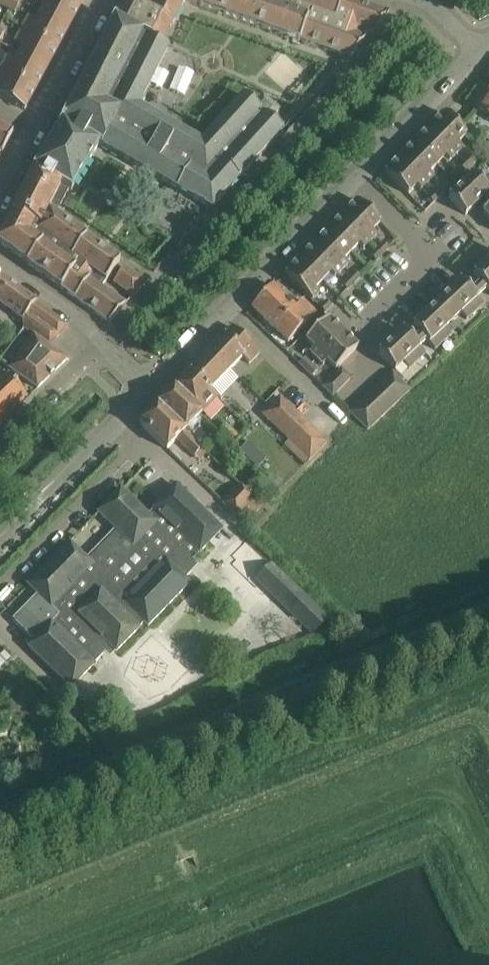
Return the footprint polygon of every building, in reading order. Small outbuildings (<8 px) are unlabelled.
[(13,0),(0,0),(0,4),(8,9),(13,0)] [(17,0),(13,0),(8,9),(15,12),(21,2),(17,0)] [(80,7),(67,0),(36,0),(44,5),(40,12),(69,27),(80,7)] [(115,20),(145,36),(161,44),(167,33),(170,27),(171,25),(172,25),(185,0),(202,6),(202,5),(299,40),(300,39),(349,57),(389,13),(352,0),(124,0),(125,1),(120,9),(118,13),(115,20)] [(28,15),(21,29),(58,48),(69,27),(40,12),(36,20),(28,15)] [(62,121),(34,168),(68,189),(71,191),(99,144),(211,209),(282,131),(271,120),(278,112),(263,98),(255,106),(243,96),(201,142),(138,106),(168,48),(161,44),(145,36),(115,20),(114,20),(62,121)] [(58,48),(21,29),(14,41),(22,46),(18,53),(47,69),(58,48)] [(47,69),(18,53),(14,61),(6,56),(0,67),(0,70),(36,89),(47,69)] [(0,70),(0,87),(1,87),(0,88),(0,97),(24,110),(36,89),(0,70)] [(477,108),(488,117),(488,92),(477,108)] [(428,129),(455,156),(462,149),(457,144),(466,136),(443,113),(428,129)] [(0,151),(2,152),(13,132),(0,125),(0,151)] [(428,129),(414,143),(436,166),(444,157),(449,162),(455,156),(428,129)] [(436,166),(414,143),(399,158),(426,185),(433,177),(429,173),(436,166)] [(469,156),(462,163),(468,169),(475,162),(469,156)] [(420,191),(426,185),(399,158),(385,172),(408,195),(416,186),(420,191)] [(468,169),(462,163),(456,169),(462,175),(468,169)] [(34,168),(11,213),(12,213),(0,236),(0,244),(27,263),(26,263),(74,297),(74,298),(109,323),(125,305),(101,288),(119,263),(86,239),(87,238),(55,216),(68,189),(34,168)] [(481,184),(473,175),(448,198),(465,215),(488,193),(488,192),(481,184)] [(434,193),(439,198),(446,190),(441,185),(434,193)] [(439,198),(434,193),(428,198),(433,203),(439,198)] [(357,200),(341,216),(368,244),(376,236),(372,231),(380,223),(357,200)] [(341,216),(327,230),(351,254),(357,247),(361,251),(368,244),(341,216)] [(351,254),(327,230),(313,245),(340,272),(346,267),(342,263),(351,254)] [(377,250),(382,255),(389,248),(384,243),(377,250)] [(313,245),(299,259),(322,283),(329,276),(333,280),(340,272),(313,245)] [(376,261),(382,255),(377,250),(371,256),(376,261)] [(314,291),(322,283),(299,259),(285,274),(312,301),(318,295),(314,291)] [(473,275),(488,291),(488,259),(473,275)] [(133,296),(146,282),(124,267),(114,282),(133,296)] [(355,272),(349,279),(353,284),(360,277),(355,272)] [(29,332),(38,321),(46,310),(0,276),(0,304),(22,320),(23,327),(29,332)] [(347,290),(353,284),(349,279),(342,285),(347,290)] [(436,304),(454,322),(461,315),(467,322),(484,306),(460,281),(436,304)] [(273,286),(252,308),(288,343),(316,314),(302,301),(295,308),(273,286)] [(325,313),(331,306),(326,301),(320,308),(325,313)] [(445,330),(454,322),(436,304),(412,326),(436,351),(451,337),(445,330)] [(46,310),(38,321),(58,336),(68,325),(46,310)] [(310,354),(316,361),(344,333),(328,317),(305,341),(314,350),(310,354)] [(38,321),(29,332),(33,335),(48,346),(58,336),(38,321)] [(233,327),(210,351),(229,370),(241,358),(248,364),(259,353),(233,327)] [(403,330),(390,342),(378,353),(396,372),(404,365),(409,370),(426,355),(403,330)] [(358,347),(344,333),(316,361),(322,366),(326,362),(335,370),(358,347)] [(48,346),(33,335),(25,347),(19,343),(12,353),(17,356),(9,369),(19,376),(37,389),(67,359),(48,346)] [(229,370),(210,351),(189,372),(209,391),(229,370)] [(306,370),(311,365),(304,359),(299,363),(306,370)] [(311,365),(306,370),(312,376),(317,371),(311,365)] [(351,378),(342,370),(341,369),(323,387),(332,396),(351,378)] [(189,372),(173,388),(200,414),(216,397),(209,391),(189,372)] [(392,373),(383,381),(401,399),(409,391),(392,373)] [(10,414),(27,399),(4,375),(0,379),(0,403),(10,414)] [(393,407),(401,399),(383,381),(375,389),(393,407)] [(198,416),(200,414),(173,388),(157,405),(183,432),(198,416)] [(375,389),(366,397),(384,415),(393,407),(375,389)] [(384,415),(366,397),(358,405),(376,423),(384,415)] [(262,416),(283,436),(300,418),(280,398),(262,416)] [(0,403),(0,424),(10,414),(0,403)] [(183,432),(157,405),(139,424),(167,450),(176,440),(193,456),(200,448),(183,432)] [(376,423),(358,405),(350,413),(367,431),(376,423)] [(300,418),(283,436),(309,461),(326,444),(300,418)] [(225,426),(220,431),(234,445),(239,440),(225,426)] [(238,451),(247,459),(255,450),(246,442),(238,451)] [(249,484),(243,490),(255,501),(261,495),(249,484)] [(27,585),(37,594),(12,620),(33,641),(28,647),(70,689),(84,675),(110,648),(115,653),(144,624),(147,627),(189,584),(184,579),(198,566),(192,560),(221,530),(176,486),(148,515),(121,489),(98,512),(115,529),(86,559),(69,542),(27,585)] [(255,501),(243,490),(240,487),(237,490),(235,488),(221,502),(245,524),(262,507),(255,501)] [(273,564),(256,582),(317,637),(334,619),(273,564)] [(10,657),(4,651),(0,655),(0,668),(10,657)]
